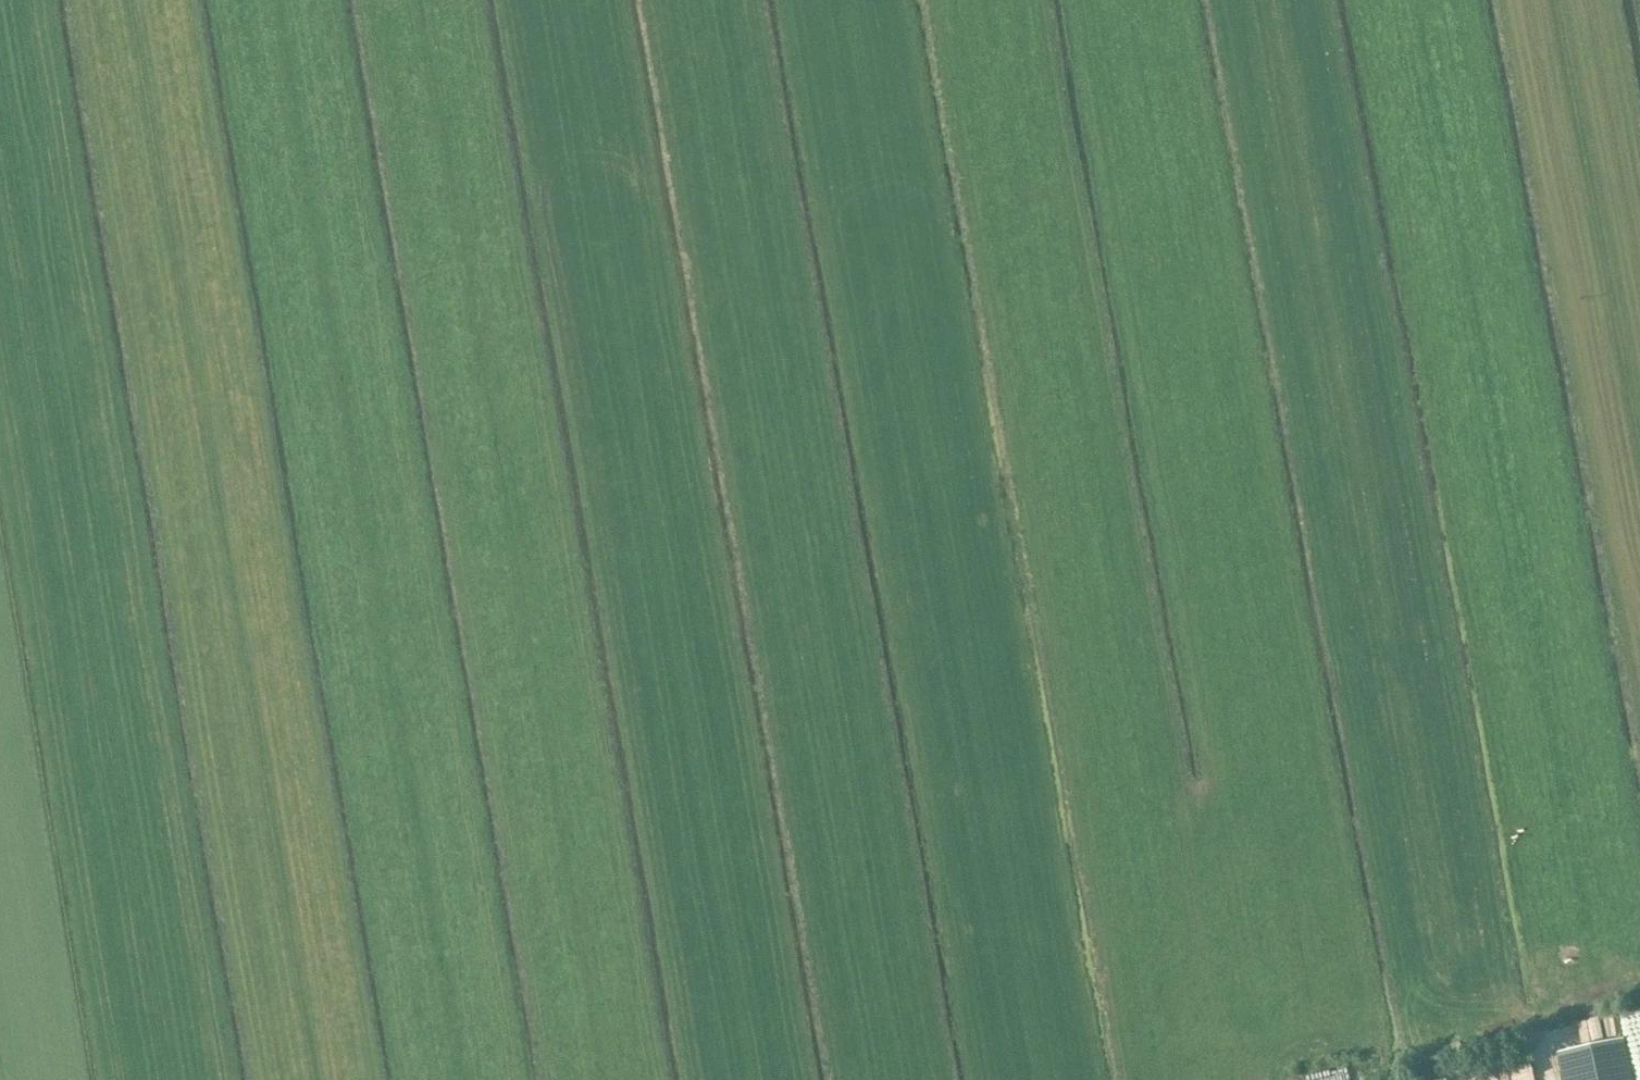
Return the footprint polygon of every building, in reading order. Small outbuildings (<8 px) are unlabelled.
[(1580,1079),(1639,1079),(1639,1050),(1577,1068),(1580,1079)]
